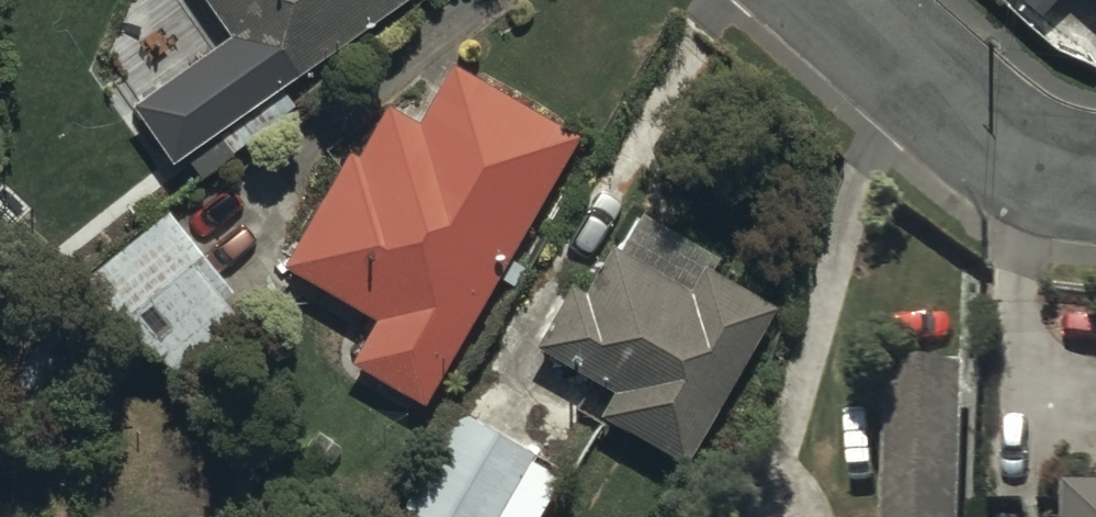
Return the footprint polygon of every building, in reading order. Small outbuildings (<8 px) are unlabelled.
[(259,104),(412,0),(205,0),(242,57),(232,64),(259,104)] [(259,104),(232,64),(221,46),(131,105),(170,165),(259,104)] [(431,408),(578,136),(447,66),(415,126),(378,106),(289,271),(376,318),(351,365),(431,408)] [(233,291),(166,211),(15,337),(56,386),(128,326),(180,388),(248,331),(223,300),(233,291)] [(689,295),(597,242),(538,345),(614,390),(600,414),(681,461),(770,308),(704,269),(689,295)] [(970,378),(889,376),(885,516),(967,516),(970,378)] [(394,516),(538,516),(559,479),(528,462),(533,454),(453,410),(394,516)] [(1057,476),(1057,516),(1095,516),(1095,476),(1057,476)]
